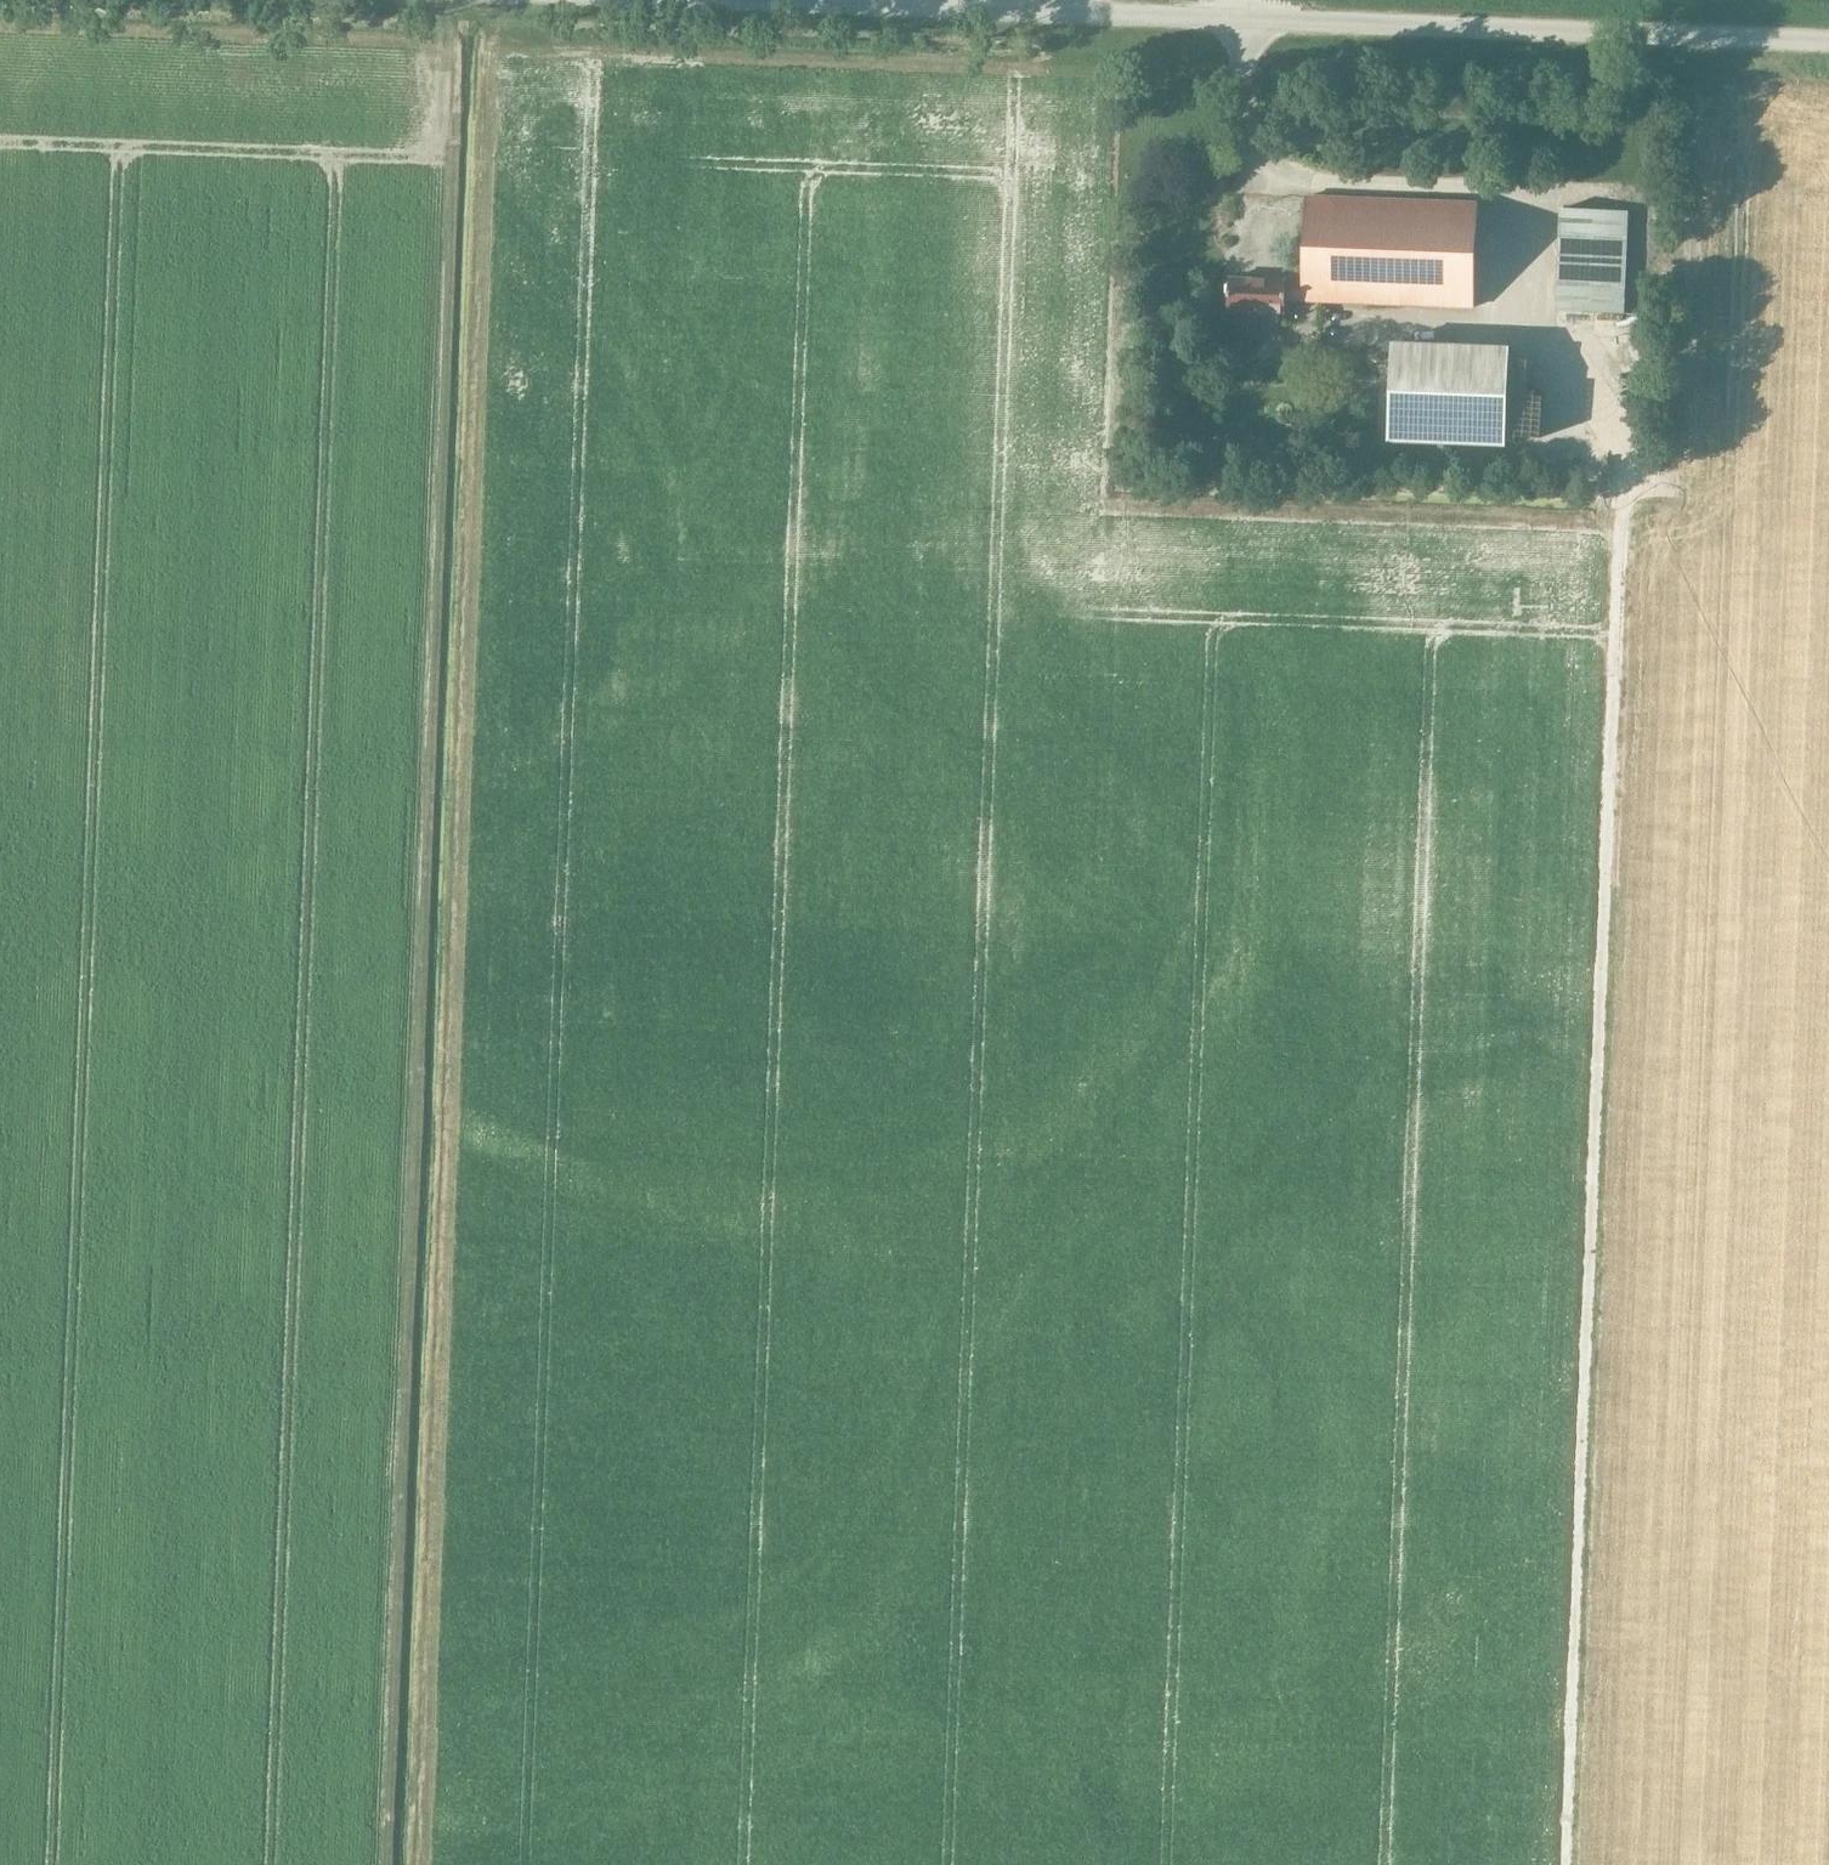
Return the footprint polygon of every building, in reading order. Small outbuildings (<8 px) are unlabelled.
[(1291,301),(1478,307),(1482,201),(1306,196),(1305,281),(1229,279),(1229,312),(1290,313),(1291,301)] [(1559,310),(1628,314),(1633,211),(1563,210),(1559,310)] [(1394,342),(1390,440),(1512,444),(1515,347),(1394,342)]
